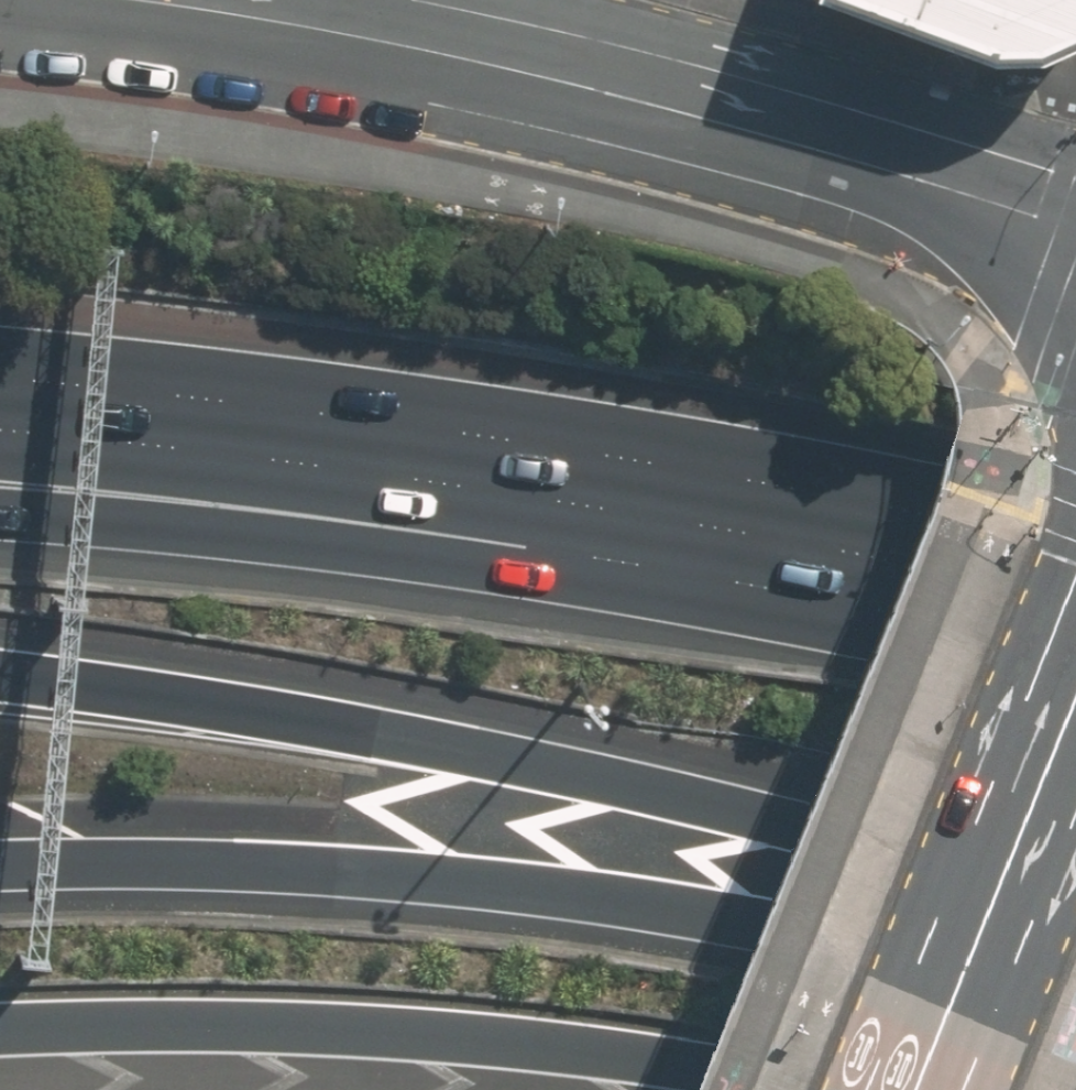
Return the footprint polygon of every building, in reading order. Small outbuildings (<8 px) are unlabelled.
[(898,10),(1033,47),(1075,19),(1075,0),(872,0),(898,10)]
